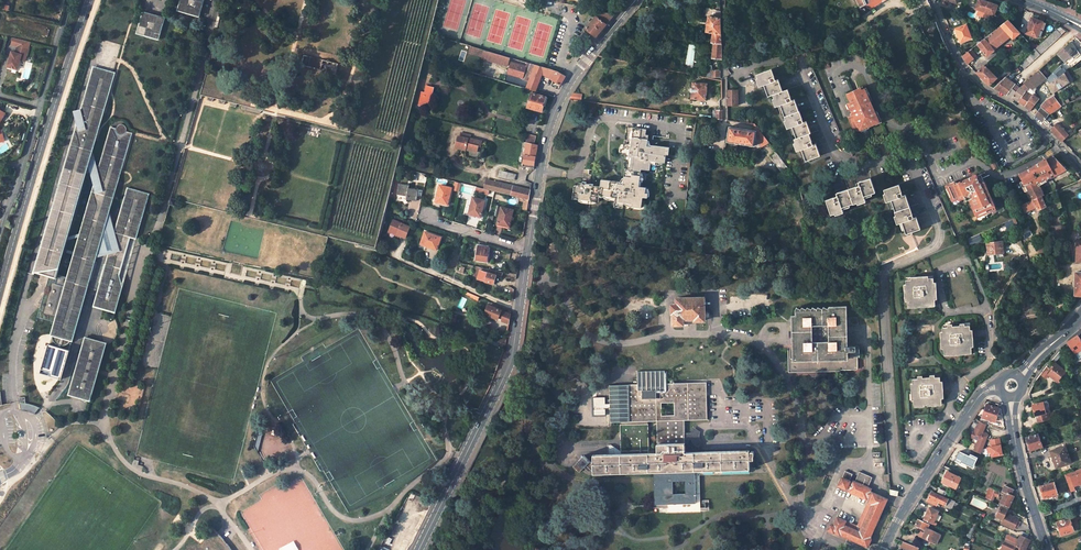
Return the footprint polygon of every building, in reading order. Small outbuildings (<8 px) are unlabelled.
[(204,0),(180,0),(178,8),(181,9),(180,11),(199,17),(204,0)] [(860,6),(860,7),(863,15),(870,10),(882,2),(883,2),(886,0),(857,0),(860,6)] [(981,0),(979,0),(976,9),(980,10),(978,15),(983,17),(988,3),(981,0)] [(994,15),(998,6),(988,3),(983,17),(989,19),(990,14),(994,15)] [(708,16),(720,18),(720,11),(713,9),(709,9),(708,16)] [(160,33),(165,17),(143,11),(141,17),(137,33),(152,37),(153,36),(158,33),(160,33)] [(591,34),(596,38),(615,14),(600,11),(585,29),(591,34)] [(708,16),(705,32),(713,33),(721,35),(720,18),(708,16)] [(1042,22),(1031,18),(1026,34),(1037,38),(1040,28),(1042,22)] [(1013,39),(1020,33),(1008,20),(1001,26),(1010,37),(1013,39)] [(966,25),(956,30),(961,43),(972,39),(966,25)] [(994,50),(1010,37),(1001,26),(985,38),(994,50)] [(1065,31),(1060,27),(1056,30),(1061,35),(1065,31)] [(1019,64),(1024,69),(1061,35),(1056,30),(1019,64)] [(713,33),(711,42),(714,42),(712,58),(721,59),(721,35),(713,33)] [(16,52),(12,51),(9,67),(19,69),(21,59),(22,60),(24,55),(27,55),(29,48),(26,47),(27,40),(13,37),(11,44),(18,46),(16,52)] [(812,54),(812,55),(830,43),(827,38),(809,49),(812,54)] [(977,44),(987,57),(994,51),(994,50),(985,38),(977,44)] [(1074,46),(1070,42),(1057,54),(1064,62),(1066,61),(1075,52),(1072,48),(1074,46)] [(482,57),(484,50),(471,46),(469,53),(482,57)] [(977,56),(971,49),(968,52),(974,59),(977,56)] [(507,66),(510,57),(484,50),(482,57),(482,58),(507,66)] [(1077,50),(1075,52),(1066,61),(1071,68),(1080,60),(1080,56),(1077,50)] [(968,52),(962,56),(967,65),(974,59),(968,52)] [(305,55),(302,65),(337,74),(339,64),(305,55)] [(560,85),(566,76),(558,71),(527,62),(526,67),(511,63),(509,71),(516,73),(525,79),(529,81),(526,88),(535,90),(542,74),(560,85)] [(997,79),(986,67),(984,65),(976,73),(989,86),(997,79)] [(110,212),(132,134),(126,132),(126,131),(127,130),(127,129),(126,128),(126,127),(125,126),(124,125),(123,124),(121,124),(120,124),(119,125),(118,125),(117,126),(116,128),(116,129),(110,128),(100,165),(97,165),(93,151),(97,137),(99,130),(115,74),(92,68),(81,109),(74,111),(81,136),(74,134),(35,272),(50,276),(39,317),(56,322),(42,373),(63,379),(89,286),(99,289),(95,306),(116,312),(123,286),(120,274),(130,237),(137,238),(149,194),(128,188),(115,231),(110,212)] [(772,69),(757,74),(761,86),(764,85),(768,96),(773,94),(783,91),(778,79),(776,80),(772,69)] [(1046,79),(1039,70),(1028,80),(1036,88),(1046,79)] [(1057,72),(1047,81),(1050,84),(1060,76),(1057,72)] [(1069,82),(1064,73),(1060,76),(1050,84),(1049,85),(1054,93),(1069,82)] [(1020,88),(1005,77),(993,88),(1008,96),(1018,102),(1026,91),(1021,86),(1020,88)] [(1018,102),(1025,106),(1033,95),(1033,91),(1036,88),(1028,80),(1021,86),(1026,91),(1018,102)] [(707,83),(692,82),(691,98),(706,99),(707,83)] [(433,87),(426,86),(425,93),(421,92),(418,105),(424,106),(425,102),(429,103),(433,87)] [(875,112),(871,102),(868,96),(870,95),(867,88),(867,87),(864,88),(862,90),(861,88),(849,93),(851,98),(850,98),(852,102),(851,103),(853,108),(851,108),(854,114),(849,117),(854,129),(856,128),(857,132),(867,128),(866,125),(868,124),(881,119),(877,111),(875,112)] [(773,94),(777,106),(781,105),(785,116),(799,111),(794,99),(792,100),(788,89),(783,91),(773,94)] [(738,90),(726,90),(727,105),(738,105),(738,90)] [(545,97),(532,93),(528,107),(542,111),(545,97)] [(1025,106),(1030,111),(1039,99),(1033,95),(1025,106)] [(1045,101),(1041,107),(1049,114),(1061,106),(1057,100),(1054,96),(1045,101)] [(1035,115),(1043,122),(1049,114),(1041,107),(1035,115)] [(799,111),(785,116),(789,127),(792,127),(796,138),(809,133),(811,133),(806,121),(804,122),(800,110),(799,111)] [(1051,131),(1060,139),(1066,135),(1059,127),(1060,126),(1057,123),(1053,127),(1051,131)] [(755,124),(754,130),(729,126),(727,141),(754,145),(755,136),(762,147),(769,142),(755,124)] [(625,126),(622,149),(620,149),(619,154),(624,154),(624,156),(631,157),(629,170),(625,169),(623,183),(622,185),(617,185),(618,182),(601,180),(600,187),(589,186),(590,184),(579,183),(578,187),(575,187),(573,200),(599,203),(600,196),(611,197),(616,198),(615,201),(615,206),(624,208),(624,203),(632,204),(632,207),(641,208),(643,198),(648,198),(648,194),(645,194),(646,188),(639,187),(641,171),(649,172),(650,163),(664,165),(665,157),(667,157),(668,150),(650,147),(646,147),(646,144),(647,134),(644,134),(645,129),(625,126)] [(1068,134),(1060,126),(1059,127),(1066,135),(1068,134)] [(472,135),(461,132),(461,136),(459,136),(457,147),(467,150),(467,149),(478,151),(479,145),(481,146),(483,141),(471,137),(472,135)] [(802,149),(806,160),(820,155),(816,143),(813,144),(809,133),(796,138),(794,139),(799,150),(802,149)] [(534,144),(536,136),(528,134),(527,142),(534,144)] [(524,154),(523,163),(529,164),(528,167),(534,167),(537,144),(534,144),(527,142),(526,142),(524,154)] [(776,151),(770,156),(783,172),(789,168),(776,151)] [(1044,196),(1039,186),(1040,186),(1040,184),(1042,183),(1043,180),(1047,179),(1047,180),(1052,178),(1051,176),(1055,174),(1056,176),(1067,170),(1053,157),(1036,166),(1019,174),(1023,181),(1025,187),(1027,190),(1026,191),(1031,201),(1041,197),(1044,196)] [(515,174),(497,170),(496,175),(514,180),(515,174)] [(954,182),(945,186),(951,199),(954,197),(955,199),(963,196),(964,199),(966,198),(968,201),(970,200),(978,217),(985,214),(984,213),(987,212),(990,210),(990,212),(996,209),(987,189),(984,188),(982,183),(984,182),(981,175),(978,176),(975,176),(964,180),(965,182),(960,184),(959,182),(957,183),(954,182)] [(876,192),(871,178),(859,182),(861,185),(849,189),(853,204),(866,200),(865,196),(876,192)] [(408,185),(398,184),(397,194),(407,196),(406,199),(417,200),(418,189),(408,188),(408,185)] [(451,188),(440,185),(436,201),(447,204),(451,188)] [(903,196),(899,185),(885,190),(889,201),(891,200),(895,212),(910,207),(906,195),(903,196)] [(530,190),(512,186),(510,195),(524,198),(529,199),(530,190)] [(838,196),(827,200),(832,214),(843,210),(842,207),(853,204),(849,189),(838,193),(838,196)] [(485,200),(473,197),(469,214),(480,217),(485,200)] [(1024,213),(1037,208),(1038,210),(1046,207),(1041,197),(1031,201),(1020,206),(1024,213)] [(513,210),(501,207),(497,224),(509,226),(513,210)] [(906,234),(921,229),(916,218),(914,218),(910,207),(895,212),(899,224),(902,222),(906,234)] [(410,225),(393,219),(389,230),(406,237),(410,225)] [(1007,229),(1016,225),(1013,219),(1004,223),(1007,229)] [(441,237),(425,232),(420,244),(436,249),(441,237)] [(981,238),(979,233),(969,238),(971,243),(981,238)] [(992,242),(987,243),(988,254),(1003,252),(1002,243),(992,244),(992,242)] [(489,247),(478,245),(476,260),(487,261),(489,247)] [(473,276),(479,277),(482,267),(476,266),(473,276)] [(479,277),(478,279),(493,284),(496,274),(497,270),(482,267),(479,277)] [(911,279),(906,279),(906,284),(907,301),(908,305),(912,304),(913,307),(930,306),(930,303),(935,303),(935,299),(934,282),(933,278),(928,278),(928,276),(911,277),(911,279)] [(466,291),(465,294),(479,300),(480,297),(466,291)] [(704,298),(677,298),(677,305),(672,305),(672,312),(673,312),(673,324),(683,324),(683,323),(683,319),(695,318),(695,320),(704,320),(704,319),(707,318),(709,316),(709,313),(707,311),(704,311),(704,298)] [(510,314),(488,305),(485,313),(509,323),(510,314)] [(844,308),(795,310),(796,335),(796,348),(797,369),(840,368),(840,370),(856,369),(857,369),(858,369),(858,368),(858,357),(859,357),(859,346),(845,346),(845,325),(858,325),(858,317),(844,317),(844,308)] [(948,327),(942,327),(943,331),(944,349),(944,353),(949,352),(949,355),(967,354),(967,351),(971,351),(971,346),(970,330),(970,325),(965,325),(965,323),(959,324),(960,326),(952,326),(952,324),(947,324),(948,327)] [(1075,354),(1080,349),(1080,341),(1077,336),(1067,343),(1074,353),(1075,354)] [(91,401),(106,351),(107,345),(108,343),(86,337),(80,357),(83,357),(81,363),(79,363),(70,395),(83,399),(87,402),(88,400),(91,401)] [(796,348),(788,348),(788,372),(840,371),(840,370),(840,368),(797,369),(796,348)] [(1073,362),(1079,358),(1075,354),(1074,353),(1070,356),(1073,362)] [(1065,371),(1055,363),(1049,370),(1051,371),(1048,374),(1057,381),(1065,371)] [(573,465),(579,471),(584,467),(588,471),(594,471),(594,473),(653,472),(658,472),(659,504),(668,504),(696,503),(695,471),(749,469),(749,460),(754,460),(754,452),(753,452),(752,451),(751,451),(750,452),(750,455),(749,455),(749,450),(685,452),(685,436),(684,420),(707,419),(706,382),(664,383),(663,374),(666,372),(663,372),(663,370),(637,371),(638,384),(610,385),(610,422),(620,421),(621,451),(621,454),(608,454),(594,455),(594,460),(591,460),(584,454),(573,465)] [(918,378),(912,378),(913,383),(914,400),(915,404),(920,404),(920,406),(924,406),(924,404),(928,404),(928,403),(932,403),(932,405),(937,405),(937,403),(942,402),(941,398),(940,381),(940,376),(935,377),(935,375),(930,375),(930,377),(922,378),(923,376),(918,376),(918,378)] [(1043,402),(1032,404),(1035,415),(1036,415),(1038,422),(1049,419),(1047,412),(1046,412),(1043,402)] [(999,408),(986,404),(982,416),(995,421),(999,408)] [(983,429),(986,423),(979,420),(976,426),(983,429)] [(258,452),(264,425),(260,424),(254,446),(258,452)] [(980,454),(988,434),(982,432),(983,429),(976,426),(974,431),(973,431),(970,436),(978,439),(973,450),(980,454)] [(1038,435),(1026,438),(1030,450),(1042,446),(1038,435)] [(1002,454),(999,437),(990,439),(991,446),(990,446),(991,451),(991,455),(1002,454)] [(621,451),(611,444),(608,444),(608,454),(621,454),(621,451)] [(944,468),(949,459),(950,460),(958,449),(954,447),(941,467),(944,468)] [(1070,462),(1065,447),(1051,452),(1053,456),(1054,456),(1058,466),(1070,462)] [(1064,474),(1067,483),(1072,482),(1074,486),(1080,483),(1080,468),(1064,474)] [(666,508),(666,513),(701,512),(701,509),(700,475),(749,474),(749,469),(695,471),(696,503),(668,504),(668,505),(668,508),(666,508)] [(852,474),(844,471),(838,485),(846,489),(847,487),(849,488),(848,491),(866,499),(867,497),(870,498),(858,526),(856,530),(843,524),(845,521),(836,517),(833,525),(830,524),(828,529),(833,532),(833,531),(843,536),(842,537),(842,538),(842,539),(843,540),(844,541),(845,541),(846,541),(847,541),(848,539),(849,538),(867,546),(870,539),(870,536),(887,499),(870,491),(871,489),(867,487),(871,477),(859,472),(855,482),(853,481),(852,483),(849,482),(852,474)] [(960,477),(947,471),(942,482),(944,483),(948,485),(955,488),(960,477)] [(1039,483),(1044,498),(1048,496),(1051,495),(1054,494),(1057,493),(1054,482),(1044,485),(1043,481),(1039,483)] [(1012,489),(1004,486),(1002,490),(1005,492),(1004,494),(999,503),(1009,507),(1014,495),(1011,494),(1010,494),(1012,489)] [(945,496),(947,491),(940,487),(937,492),(945,496)] [(989,499),(992,494),(995,495),(997,496),(999,492),(989,487),(985,497),(989,499)] [(949,499),(932,491),(927,500),(936,505),(938,501),(951,507),(955,501),(949,498),(949,499)] [(1008,508),(1001,505),(995,516),(1002,519),(1000,523),(1014,529),(1015,526),(1017,527),(1020,521),(1018,521),(1019,519),(1006,513),(1008,508)] [(933,521),(938,511),(929,507),(923,519),(932,524),(933,521)] [(974,526),(979,518),(976,517),(973,522),(971,521),(970,524),(974,526)] [(1069,518),(1056,522),(1061,535),(1074,530),(1069,518)] [(929,524),(918,519),(915,525),(922,528),(918,536),(936,544),(940,534),(927,527),(929,524)] [(858,526),(845,521),(843,524),(856,530),(858,526)] [(200,546),(203,549),(232,549),(227,543),(219,534),(214,528),(210,524),(200,546)] [(1030,540),(1020,535),(1018,540),(1010,536),(1007,542),(1015,546),(1025,549),(1030,540)] [(910,549),(913,549),(914,545),(903,541),(901,546),(910,549)] [(1015,546),(1007,542),(1006,541),(1004,547),(1002,546),(1000,549),(1007,549),(1008,549),(1013,549),(1015,546)]
